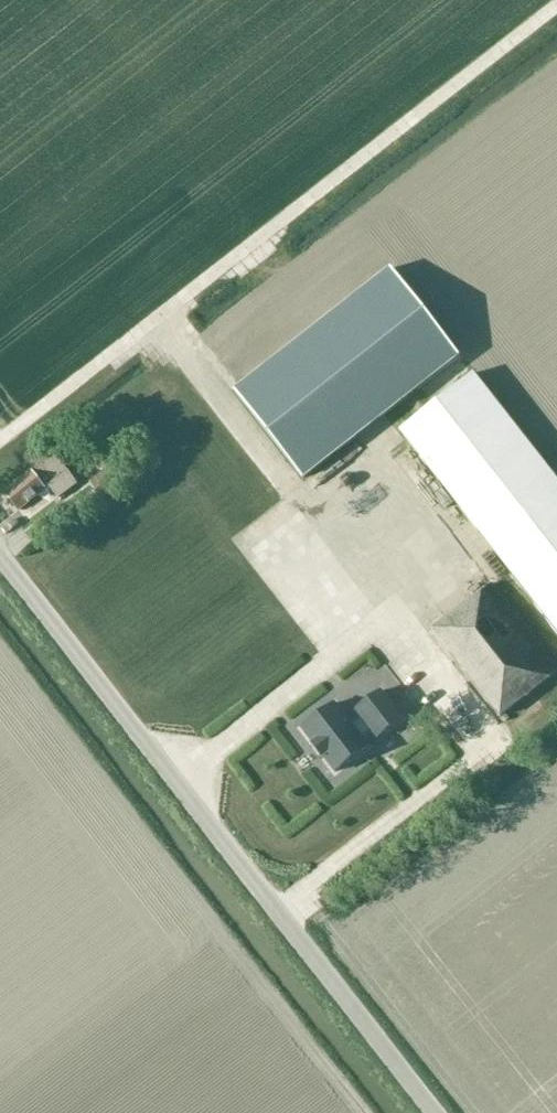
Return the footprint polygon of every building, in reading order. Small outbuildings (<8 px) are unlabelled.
[(391,269),(235,392),(303,479),(460,356),(391,269)] [(296,312),(285,318),(295,335),(306,329),(296,312)] [(405,429),(556,629),(556,475),(479,372),(405,429)] [(123,453),(112,462),(114,465),(121,474),(132,466),(123,453)] [(34,471),(6,492),(20,510),(47,489),(45,488),(49,485),(59,499),(78,484),(68,470),(57,456),(34,471)] [(112,469),(103,476),(109,484),(118,477),(112,469)] [(436,577),(452,568),(443,551),(427,560),(436,577)] [(433,630),(500,719),(556,676),(556,665),(494,583),(433,630)] [(336,704),(302,729),(314,744),(312,745),(323,759),(324,758),(331,766),(335,772),(369,746),(364,741),(373,734),(377,740),(403,720),(382,691),(356,712),(360,717),(351,724),(336,704)] [(440,735),(453,745),(462,735),(449,724),(440,735)]
